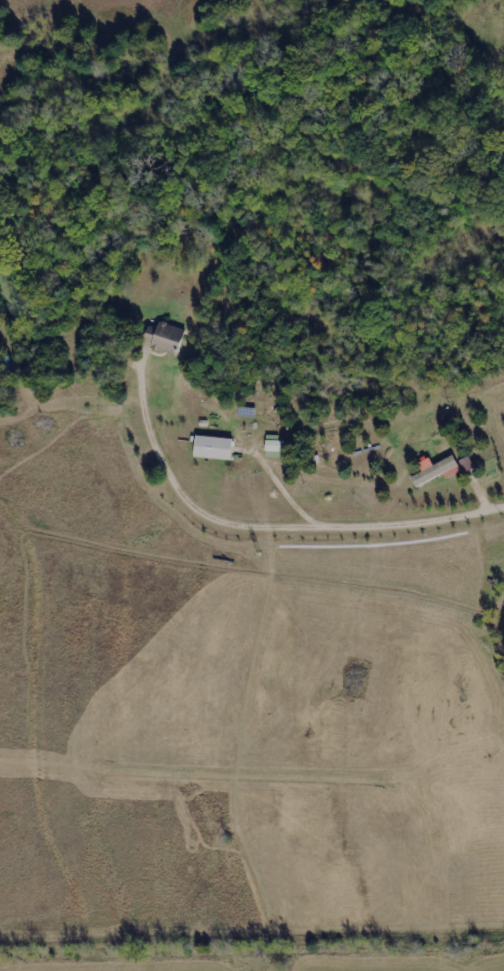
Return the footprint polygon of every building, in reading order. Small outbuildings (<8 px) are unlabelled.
[(154,330),(148,327),(141,342),(173,357),(185,332),(159,320),(154,330)] [(191,457),(228,462),(231,440),(194,435),(191,457)] [(281,458),(281,441),(264,441),(264,457),(281,458)] [(431,466),(427,457),(415,462),(420,473),(410,478),(415,489),(443,475),(445,479),(459,472),(451,456),(431,466)] [(472,467),(468,457),(456,462),(460,472),(472,467)]
